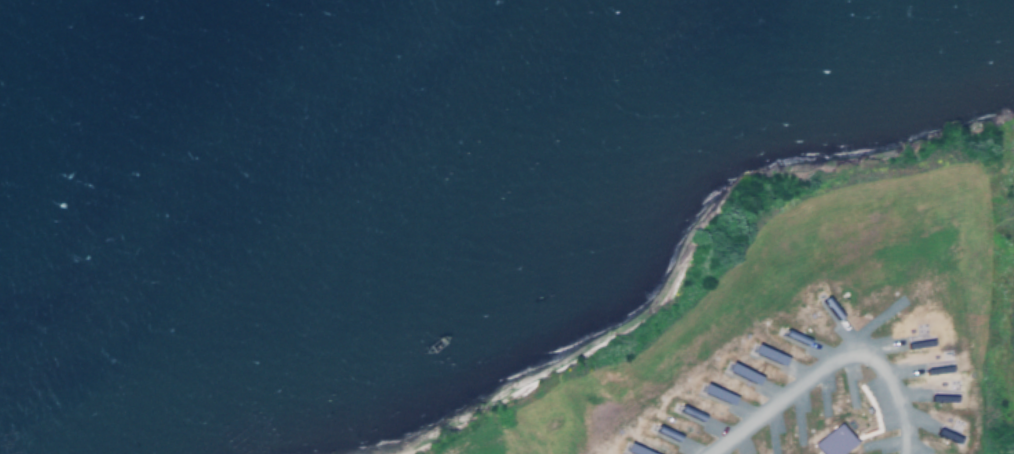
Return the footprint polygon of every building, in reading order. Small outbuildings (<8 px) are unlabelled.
[(816,453),(832,453),(849,442),(835,423),(807,443),(816,453)]
